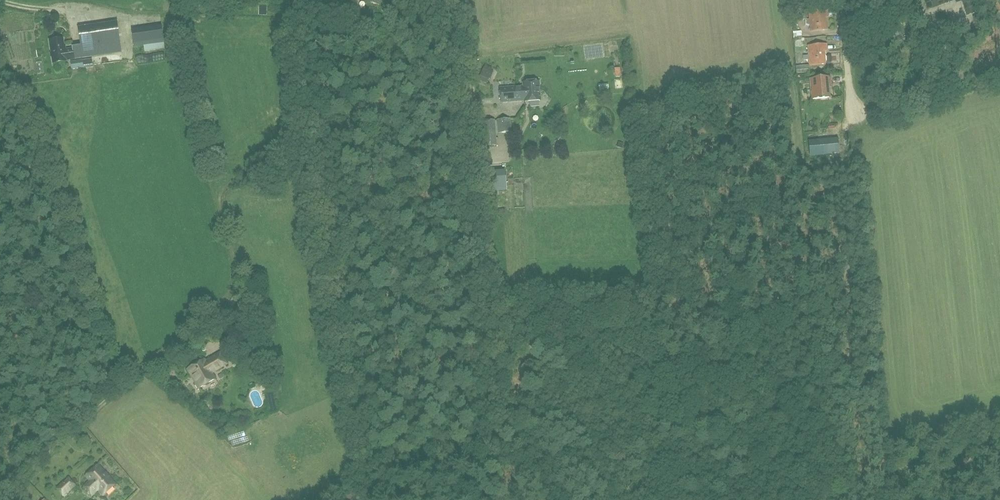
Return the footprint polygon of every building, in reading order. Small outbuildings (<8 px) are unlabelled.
[(927,8),(954,0),(925,0),(927,8)] [(966,15),(978,11),(974,0),(962,0),(966,15)] [(807,17),(806,6),(796,7),(797,18),(807,17)] [(827,30),(826,17),(828,17),(828,10),(809,11),(809,19),(805,19),(806,26),(810,25),(810,31),(827,30)] [(160,22),(129,23),(130,39),(161,38),(160,22)] [(74,60),(122,53),(117,23),(78,28),(81,46),(72,48),(73,50),(65,51),(63,39),(50,41),(53,64),(66,62),(66,58),(74,57),(74,60)] [(807,46),(808,55),(804,56),(804,60),(808,60),(809,66),(825,64),(824,52),(827,51),(826,44),(807,46)] [(31,67),(46,63),(42,52),(28,57),(31,67)] [(481,75),(488,78),(492,68),(485,65),(481,75)] [(807,65),(798,66),(799,73),(808,73),(807,65)] [(810,79),(811,89),(806,89),(807,99),(812,99),(829,97),(828,85),(830,84),(830,77),(810,79)] [(539,81),(523,83),(523,87),(518,88),(518,87),(508,88),(500,88),(501,102),(509,102),(524,101),(524,102),(540,101),(539,81)] [(511,119),(506,120),(497,120),(498,133),(507,132),(511,132),(511,119)] [(482,121),(484,146),(496,145),(494,120),(482,121)] [(836,133),(832,120),(814,126),(817,138),(836,133)] [(839,139),(810,141),(812,156),(840,153),(839,139)] [(493,173),(507,173),(507,163),(494,163),(493,173)] [(187,370),(198,389),(216,379),(211,372),(215,370),(216,371),(227,364),(221,353),(209,359),(211,364),(208,366),(204,360),(187,370)] [(85,476),(90,481),(84,486),(92,495),(98,490),(103,495),(115,484),(98,465),(85,476)] [(59,489),(65,495),(75,485),(69,479),(59,489)]
